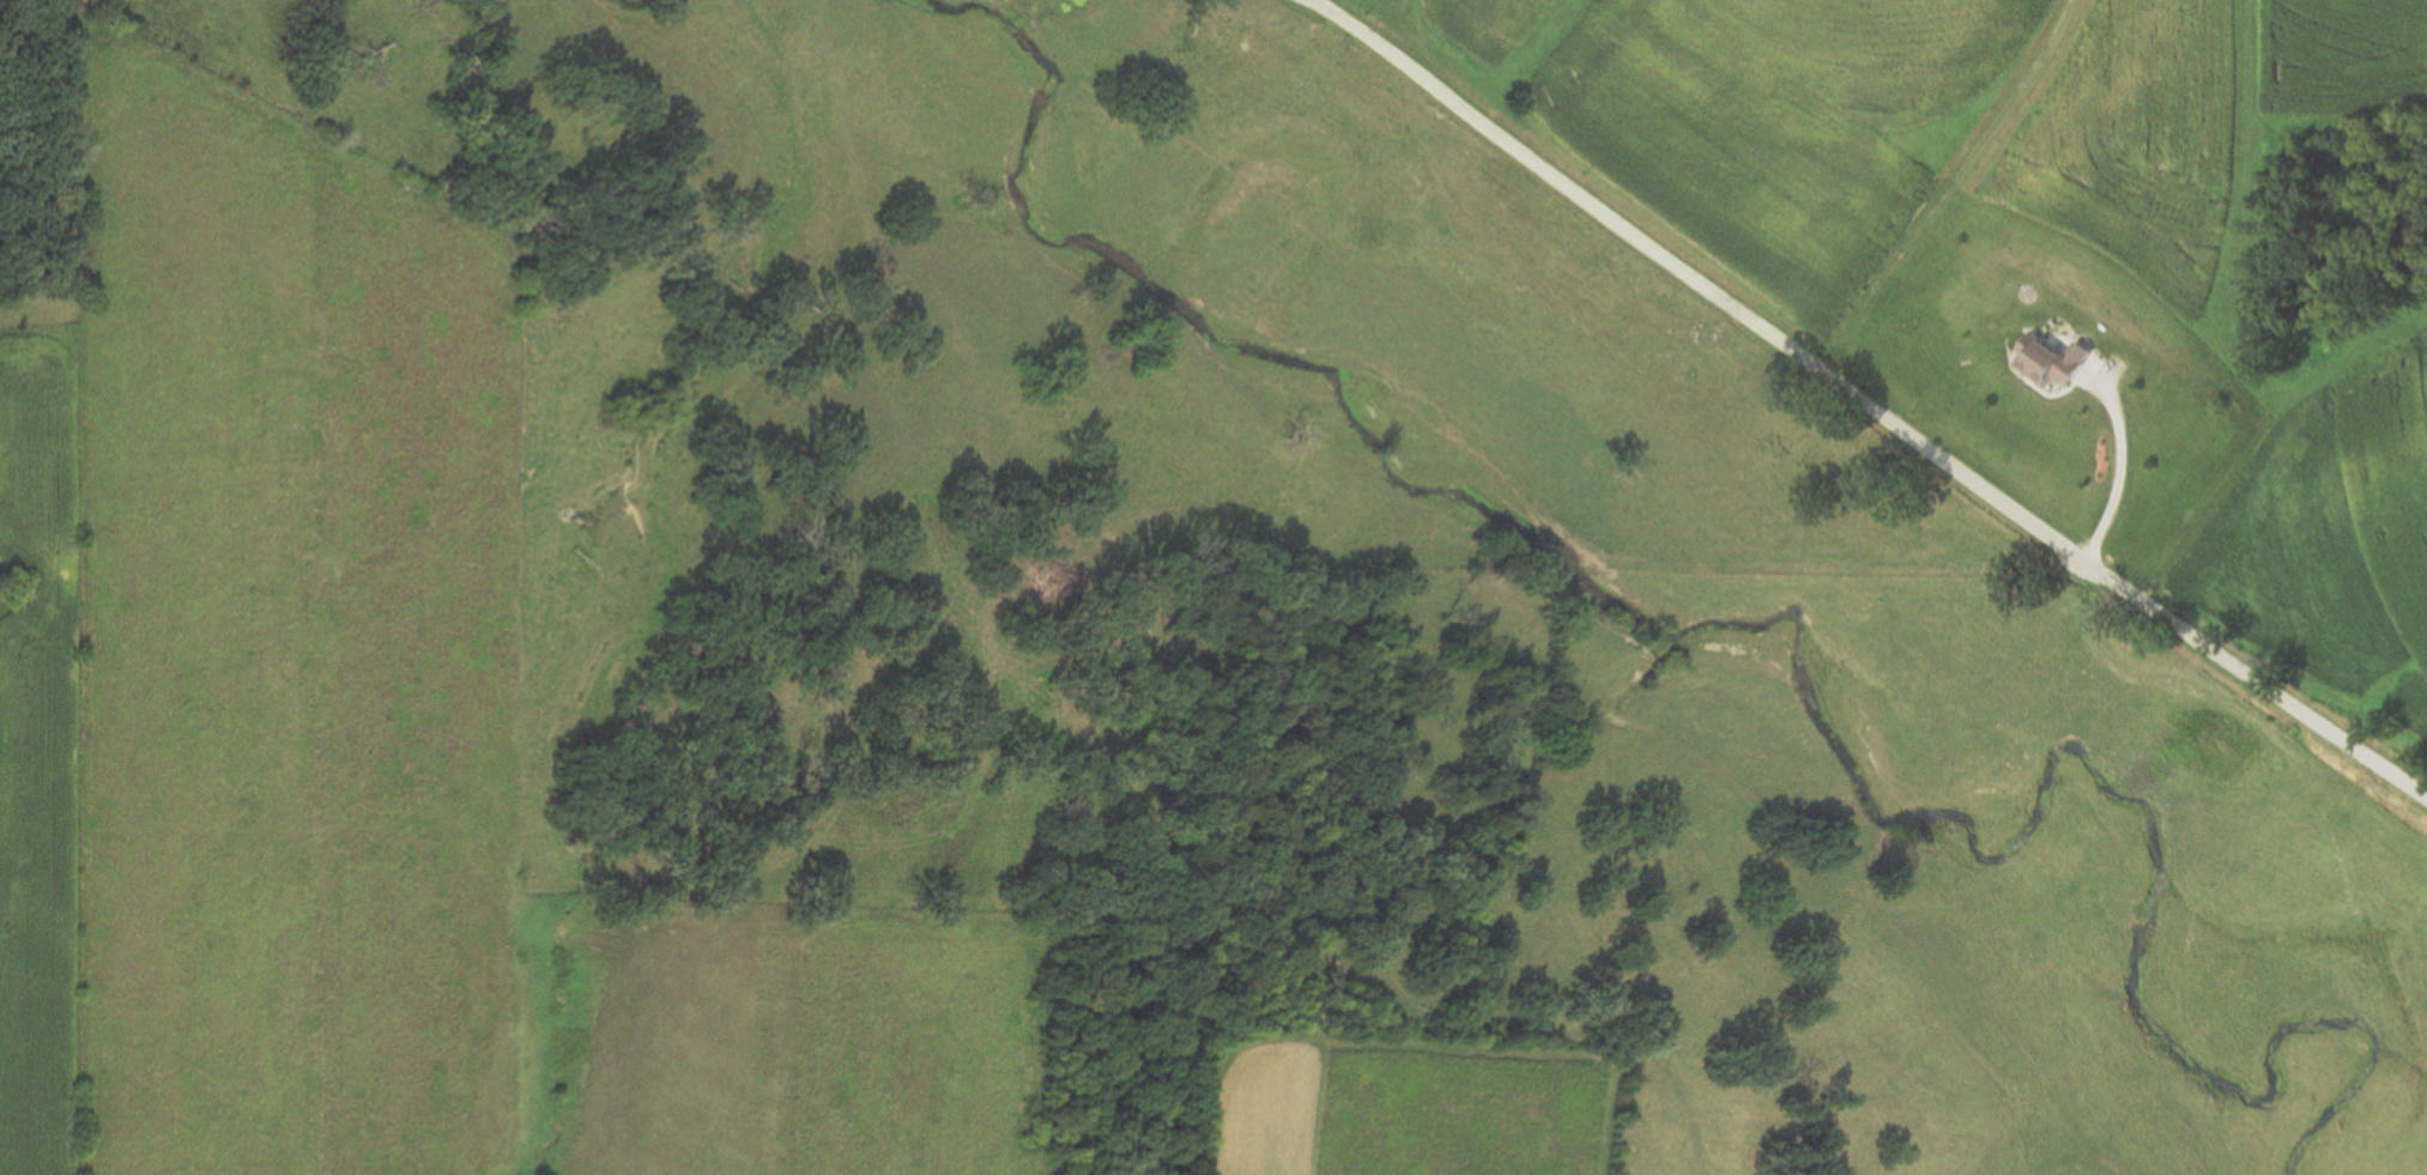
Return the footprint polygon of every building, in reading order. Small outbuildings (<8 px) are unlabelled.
[(2048,393),(2057,382),(2066,390),(2092,357),(2075,343),(2062,360),(2032,337),(2011,364),(2048,393)]
